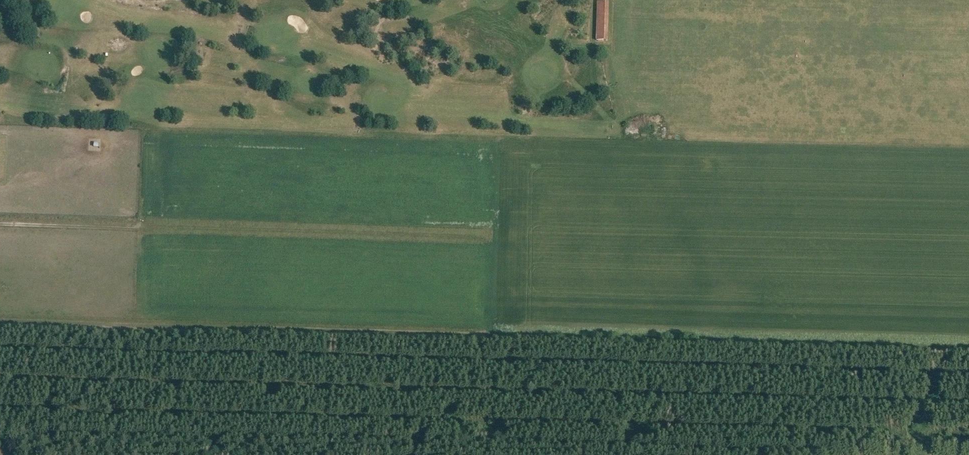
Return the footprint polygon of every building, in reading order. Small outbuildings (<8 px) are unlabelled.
[(596,1),(595,42),(607,43),(608,2),(596,1)]
